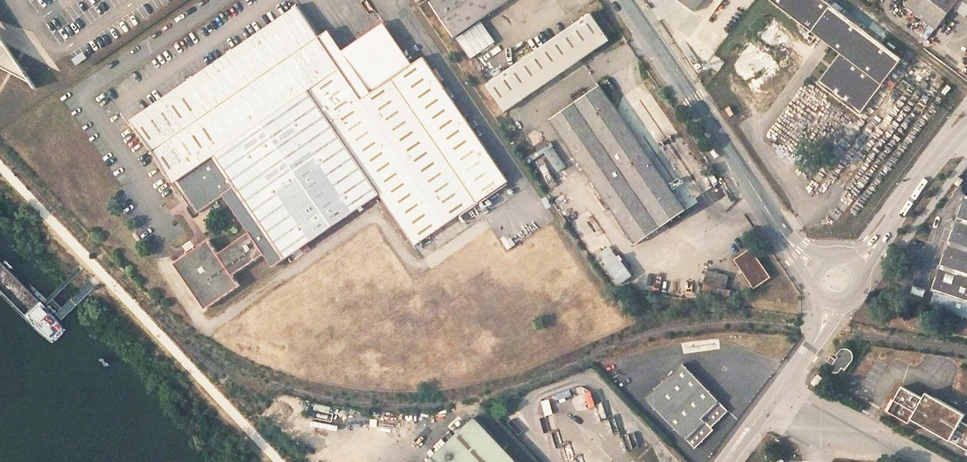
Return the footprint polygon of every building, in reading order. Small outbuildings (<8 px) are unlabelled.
[(428,2),(457,44),(481,27),(468,8),(480,0),(430,0),(428,2)] [(823,0),(770,0),(837,52),(815,80),(856,112),(898,58),(823,0)] [(966,7),(966,0),(910,0),(904,8),(933,32),(956,2),(965,10),(966,7)] [(272,259),(376,187),(410,238),(503,176),(419,53),(409,60),(367,88),(358,95),(315,33),(295,4),(130,116),(193,207),(222,188),(247,224),(216,244),(207,232),(195,240),(189,244),(176,253),(207,298),(240,275),(234,266),(263,246),(272,259)] [(589,13),(484,85),(502,111),(608,40),(606,37),(618,29),(603,7),(591,16),(589,13)] [(381,19),(339,47),(367,88),(409,60),(381,19)] [(315,33),(358,95),(367,88),(339,47),(325,27),(315,33)] [(0,41),(0,63),(31,77),(9,45),(0,41)] [(78,65),(88,57),(83,50),(73,59),(78,65)] [(684,211),(601,89),(550,123),(633,245),(684,211)] [(540,144),(534,134),(525,140),(531,150),(540,144)] [(966,301),(966,196),(964,195),(933,290),(966,301)] [(189,244),(195,240),(192,236),(186,241),(189,244)] [(768,280),(749,252),(732,262),(751,291),(768,280)] [(621,254),(607,265),(622,285),(636,274),(621,254)] [(642,403),(699,445),(715,423),(710,419),(724,400),(673,362),(642,403)] [(889,412),(966,448),(966,409),(930,392),(928,396),(902,384),(889,412)] [(473,419),(429,461),(515,461),(473,419)]
